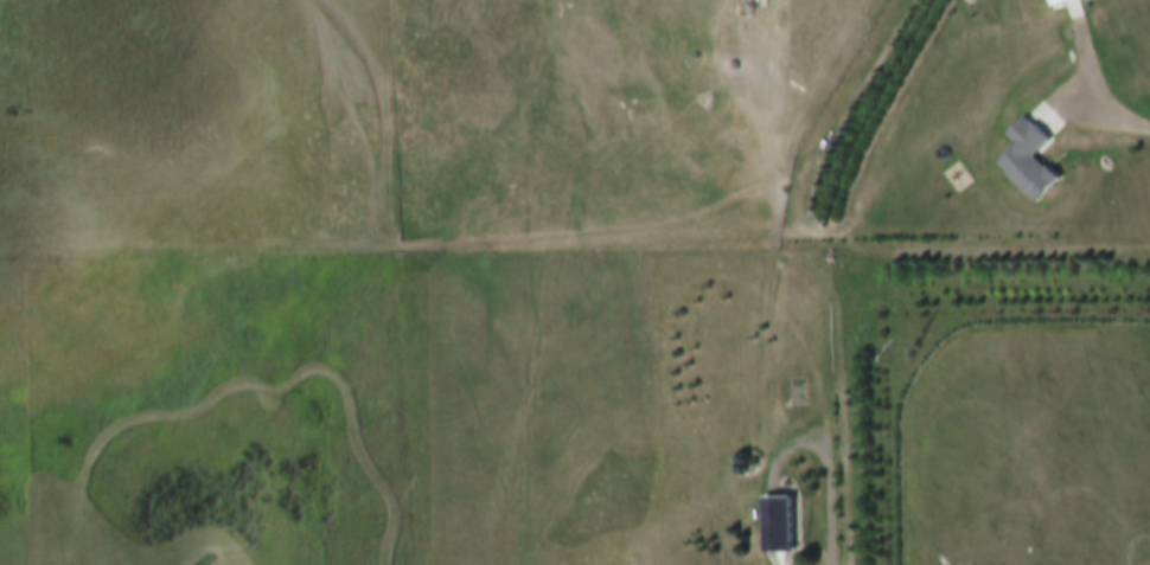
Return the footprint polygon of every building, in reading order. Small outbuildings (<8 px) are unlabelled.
[(1051,10),(1087,1),(1087,0),(1048,0),(1051,10)] [(1007,137),(1016,147),(997,167),(1035,205),(1058,182),(1034,158),(1049,143),(1025,119),(1007,137)]
